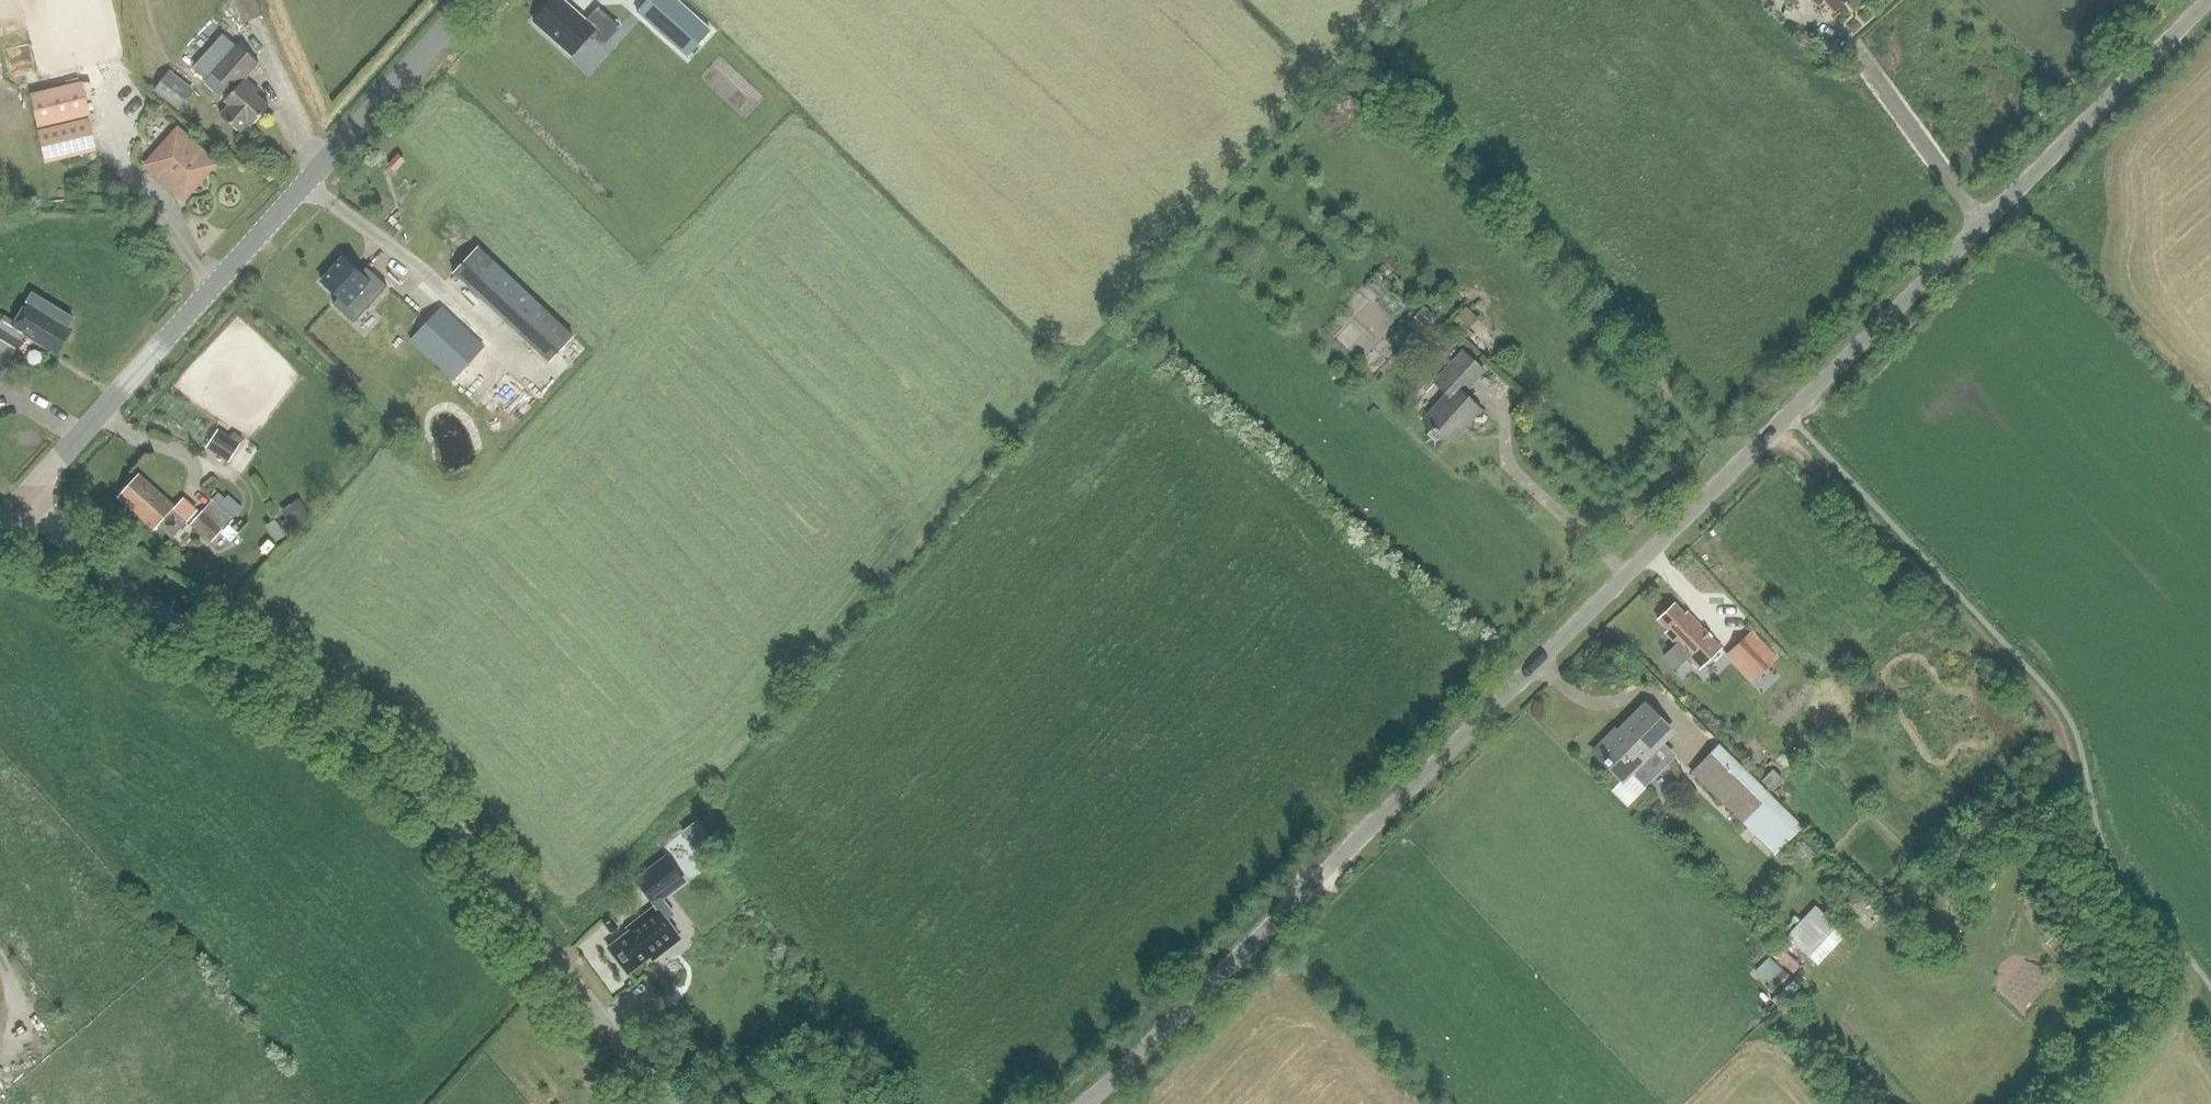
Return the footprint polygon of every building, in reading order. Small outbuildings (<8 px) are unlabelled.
[(257,0),(219,0),(231,28),(263,14),(257,0)] [(571,55),(590,35),(602,46),(620,27),(597,7),(586,20),(563,0),(552,0),(533,21),(571,55)] [(637,12),(686,56),(710,30),(677,0),(648,0),(637,12)] [(1845,0),(1823,0),(1833,11),(1845,0)] [(213,72),(204,82),(220,97),(229,86),(234,91),(226,100),(231,105),(222,115),(241,131),(250,122),(253,124),(270,105),(257,93),(260,89),(247,78),(260,62),(238,43),(213,72)] [(194,90),(169,70),(153,91),(178,110),(194,90)] [(29,93),(37,128),(90,116),(82,81),(29,93)] [(39,130),(47,162),(98,149),(90,116),(39,130)] [(168,184),(168,186),(175,192),(177,192),(183,196),(213,161),(176,128),(145,163),(168,184)] [(548,362),(573,335),(478,245),(452,272),(548,362)] [(343,258),(322,282),(339,297),(333,304),(354,322),(387,285),(366,267),(360,273),(343,258)] [(24,333),(57,353),(71,329),(67,327),(73,318),(32,293),(14,322),(3,315),(0,313),(0,349),(12,356),(21,341),(19,340),(24,333)] [(441,306),(410,339),(454,380),(484,346),(441,306)] [(1448,323),(1461,335),(1478,318),(1465,306),(1448,323)] [(1461,339),(1442,322),(1430,334),(1449,352),(1461,339)] [(1462,393),(1483,370),(1463,351),(1434,382),(1447,394),(1423,420),(1444,440),(1460,423),(1464,426),(1480,409),(1462,393)] [(229,462),(241,443),(217,429),(206,447),(229,462)] [(157,522),(172,535),(187,519),(173,506),(175,504),(139,472),(118,494),(154,526),(157,522)] [(212,539),(233,515),(213,496),(192,520),(212,539)] [(294,526),(315,518),(307,497),(286,505),(294,526)] [(1699,668),(1721,648),(1687,612),(1684,614),(1674,603),(1657,619),(1668,630),(1665,632),(1699,668)] [(1770,665),(1744,638),(1731,650),(1757,677),(1770,665)] [(1664,764),(1650,750),(1670,731),(1645,706),(1612,739),(1610,737),(1595,752),(1622,779),(1631,770),(1644,783),(1664,764)] [(1719,743),(1704,759),(1690,773),(1774,855),(1802,825),(1719,743)] [(1761,781),(1772,792),(1783,780),(1772,769),(1761,781)] [(698,818),(681,831),(701,859),(718,846),(698,818)] [(634,879),(655,906),(627,928),(630,931),(608,947),(628,973),(649,957),(652,960),(680,938),(666,920),(673,915),(658,895),(682,877),(666,856),(634,879)] [(1845,934),(1825,915),(1797,945),(1817,964),(1845,934)] [(618,926),(612,917),(604,923),(611,932),(618,926)] [(2022,953),(2000,980),(2020,997),(2023,993),(2015,987),(2023,976),(2032,983),(2043,970),(2022,953)]
